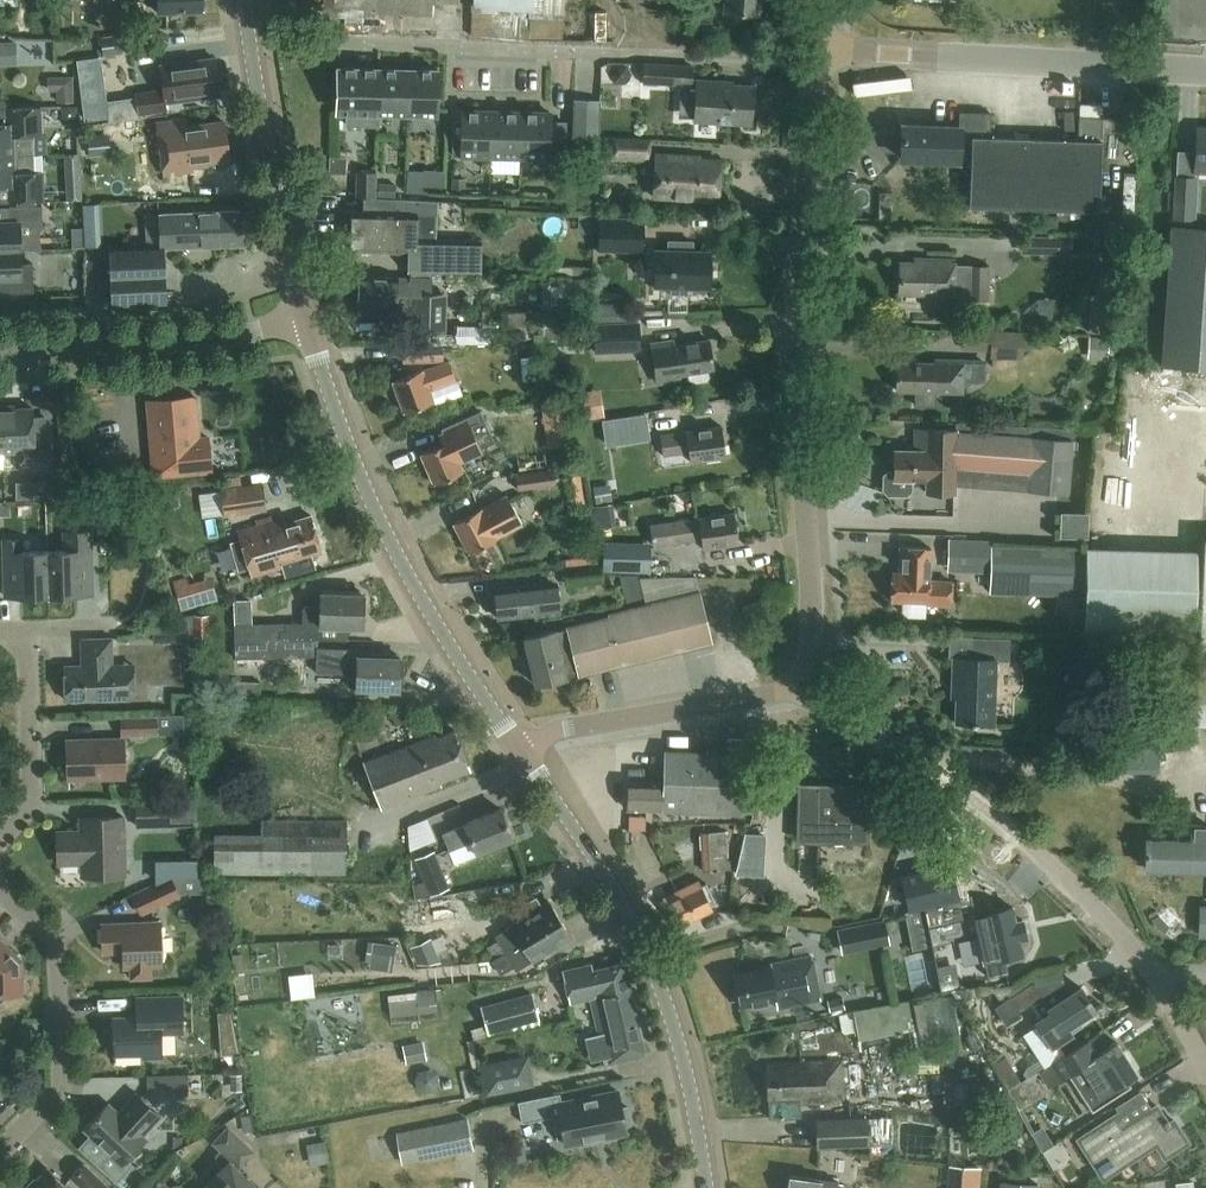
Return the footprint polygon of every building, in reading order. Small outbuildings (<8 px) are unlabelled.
[(201,0),(159,0),(160,14),(202,12),(201,0)] [(296,3),(359,5),(359,11),(432,14),(433,0),(296,0),(296,3)] [(723,11),(758,13),(759,0),(724,0),(723,11)] [(530,11),(528,37),(561,39),(562,12),(530,11)] [(102,36),(104,54),(151,48),(149,30),(102,36)] [(122,72),(148,68),(145,52),(119,55),(122,72)] [(135,93),(138,114),(167,110),(166,101),(219,94),(214,59),(161,66),(164,89),(135,93)] [(678,116),(693,116),(693,119),(749,122),(752,85),(720,83),(720,81),(696,79),(690,79),(691,65),(644,62),(643,81),(680,83),(678,116)] [(379,113),(380,68),(339,67),(338,112),(347,112),(347,125),(380,125),(380,113),(379,113)] [(408,114),(409,69),(380,68),(379,113),(380,113),(408,114)] [(409,69),(408,114),(437,114),(438,70),(409,69)] [(48,76),(48,90),(57,90),(57,101),(73,101),(73,76),(48,76)] [(574,98),(573,134),(600,135),(601,99),(574,98)] [(41,107),(7,108),(8,123),(0,124),(0,154),(14,154),(13,135),(35,135),(35,123),(41,123),(41,107)] [(901,124),(900,157),(957,159),(957,156),(969,156),(967,205),(1098,208),(1101,114),(1077,113),(1076,137),(989,134),(989,110),(957,109),(957,126),(901,124)] [(492,156),(492,111),(462,110),(461,155),(492,156)] [(492,111),(492,156),(520,157),(521,112),(492,111)] [(521,112),(520,157),(550,157),(550,155),(565,156),(565,122),(551,122),(551,112),(521,112)] [(193,163),(194,165),(208,163),(208,160),(229,157),(224,122),(187,128),(186,120),(158,124),(166,173),(192,169),(191,163),(193,163)] [(1196,127),(1194,170),(1205,171),(1205,128),(1196,127)] [(607,154),(611,155),(611,156),(648,158),(650,140),(612,137),(593,137),(593,135),(573,134),(572,134),(571,163),(592,163),(593,143),(607,144),(607,154)] [(654,153),(652,191),(652,196),(717,199),(719,159),(685,157),(685,155),(654,153)] [(10,201),(43,200),(43,184),(37,184),(36,172),(14,173),(14,154),(0,154),(0,185),(9,185),(10,201)] [(329,173),(346,174),(347,157),(330,156),(329,173)] [(550,176),(548,158),(531,160),(533,177),(550,176)] [(356,196),(376,196),(377,172),(357,171),(356,196)] [(407,176),(406,191),(431,192),(432,177),(407,176)] [(1176,176),(1174,217),(1193,218),(1195,177),(1176,176)] [(451,194),(465,194),(466,178),(452,177),(451,194)] [(379,182),(378,194),(395,195),(396,183),(379,182)] [(21,249),(21,235),(37,235),(43,228),(42,205),(10,206),(10,221),(0,221),(0,250),(21,249)] [(160,213),(162,244),(162,246),(242,243),(241,210),(160,213)] [(423,242),(417,241),(418,213),(353,211),(353,228),(352,250),(410,252),(409,272),(481,273),(482,240),(423,239),(423,242)] [(146,244),(162,244),(160,213),(145,214),(146,244)] [(643,248),(643,219),(599,218),(598,247),(643,248)] [(1055,218),(1054,230),(1087,233),(1088,220),(1055,218)] [(1205,367),(1205,226),(1170,223),(1160,364),(1205,367)] [(85,232),(86,246),(97,245),(96,231),(85,232)] [(668,240),(668,250),(654,249),(653,285),(671,285),(671,292),(687,293),(688,286),(710,286),(711,251),(710,250),(692,250),(692,241),(668,240)] [(0,250),(0,278),(1,278),(1,292),(34,291),(33,263),(21,263),(21,249),(0,250)] [(116,300),(163,298),(161,250),(114,252),(114,256),(99,257),(100,276),(115,275),(116,300)] [(914,257),(914,261),(899,260),(898,292),(933,292),(933,297),(954,298),(954,257),(914,257)] [(989,299),(990,265),(968,264),(968,299),(989,299)] [(433,278),(423,278),(360,276),(359,313),(399,314),(399,311),(416,311),(415,332),(444,332),(444,294),(432,294),(433,278)] [(560,280),(543,281),(544,312),(561,311),(560,280)] [(1087,330),(1110,332),(1113,294),(1090,292),(1087,330)] [(501,312),(501,327),(503,327),(503,337),(528,337),(528,327),(526,327),(526,312),(501,312)] [(538,321),(538,340),(585,340),(585,323),(569,323),(569,321),(538,321)] [(594,325),(595,351),(640,349),(639,323),(594,325)] [(1022,358),(1023,331),(963,329),(962,349),(989,350),(990,358),(1022,358)] [(1087,358),(1098,358),(1108,359),(1109,337),(1088,337),(1087,358)] [(651,342),(657,382),(679,379),(678,374),(686,373),(687,378),(691,381),(704,380),(708,374),(707,370),(712,369),(707,339),(674,344),(673,339),(651,342)] [(402,345),(403,362),(443,361),(443,345),(402,345)] [(934,361),(896,360),(895,389),(915,389),(914,404),(934,404),(935,390),(962,391),(963,358),(934,357),(934,361)] [(423,371),(423,369),(392,381),(404,413),(434,402),(430,391),(457,381),(449,361),(423,371)] [(605,411),(609,410),(605,384),(576,389),(580,414),(605,410),(605,411)] [(212,471),(209,437),(199,437),(195,394),(148,398),(155,476),(212,471)] [(567,419),(564,400),(543,403),(546,422),(567,419)] [(33,407),(15,408),(15,405),(2,405),(4,451),(21,451),(22,468),(51,467),(50,438),(34,439),(33,407)] [(647,429),(683,424),(680,407),(645,413),(647,429)] [(421,454),(435,484),(464,471),(460,462),(483,452),(481,449),(495,442),(481,411),(442,429),(444,434),(440,436),(443,444),(421,454)] [(926,479),(926,491),(955,491),(955,482),(1068,491),(1073,428),(955,423),(955,429),(915,428),(915,449),(895,449),(894,471),(889,471),(884,475),(884,489),(888,493),(906,494),(910,489),(911,479),(926,479)] [(659,435),(662,455),(688,451),(690,461),(725,455),(720,425),(659,435)] [(587,465),(572,465),(573,501),(589,500),(587,465)] [(518,489),(556,484),(554,468),(516,474),(518,489)] [(296,475),(270,485),(280,512),(306,502),(296,475)] [(50,497),(49,480),(33,481),(34,498),(50,497)] [(217,489),(221,515),(238,512),(237,508),(265,504),(262,482),(217,489)] [(468,553),(498,538),(522,525),(517,515),(507,497),(482,509),(482,508),(453,523),(468,553)] [(672,522),(675,541),(701,538),(703,548),(738,543),(734,511),(697,517),(697,518),(672,522)] [(1061,511),(1060,534),(1086,535),(1087,512),(1061,511)] [(322,551),(311,515),(274,526),(271,516),(256,521),(257,524),(238,529),(252,576),(312,558),(311,554),(322,551)] [(48,550),(49,595),(92,594),(90,537),(76,537),(76,549),(48,550)] [(947,570),(989,572),(989,592),(1085,596),(1087,550),(991,547),(991,539),(949,537),(947,570)] [(1195,722),(1205,723),(1205,538),(1204,538),(1195,722)] [(49,595),(48,550),(20,551),(20,539),(5,540),(7,596),(49,595)] [(924,604),(949,605),(950,581),(927,580),(928,548),(897,547),(897,573),(890,573),(889,601),(902,601),(901,612),(907,617),(924,617),(924,604)] [(1197,561),(1087,558),(1084,630),(1195,634),(1197,561)] [(564,567),(566,584),(602,580),(600,563),(564,567)] [(558,601),(557,586),(556,582),(533,585),(495,589),(499,619),(536,614),(559,612),(558,601)] [(303,608),(303,621),(235,623),(235,658),(319,655),(318,638),(322,638),(321,624),(363,626),(365,593),(320,591),(319,604),(305,605),(303,608)] [(525,637),(531,661),(537,685),(711,641),(700,593),(607,616),(608,619),(555,632),(555,629),(525,637)] [(65,665),(66,700),(134,698),(133,663),(113,664),(112,637),(82,638),(83,665),(65,665)] [(972,638),(972,658),(952,657),(952,687),(954,687),(956,694),(955,722),(994,723),(996,659),(1008,660),(1009,639),(972,638)] [(354,686),(398,689),(400,657),(356,654),(355,672),(340,671),(339,681),(354,682),(354,686)] [(236,680),(235,695),(259,697),(260,682),(236,680)] [(157,732),(156,718),(122,718),(123,733),(157,732)] [(471,770),(455,730),(425,742),(424,739),(363,762),(381,809),(442,786),(440,782),(471,770)] [(68,740),(69,779),(125,777),(124,738),(68,740)] [(744,814),(746,753),(664,749),(663,782),(630,780),(629,808),(663,810),(744,814)] [(800,785),(799,837),(866,839),(866,816),(856,815),(856,786),(800,785)] [(162,825),(172,825),(171,799),(137,800),(138,826),(162,825)] [(513,839),(500,808),(464,823),(464,824),(443,833),(450,850),(472,841),(477,853),(513,839)] [(82,863),(82,876),(126,874),(124,816),(81,817),(81,830),(58,831),(59,863),(82,863)] [(262,873),(347,874),(347,819),(262,816),(262,833),(262,873)] [(1191,841),(1147,839),(1146,867),(1205,869),(1205,825),(1191,824),(1191,841)] [(727,868),(725,830),(700,831),(702,869),(727,868)] [(745,833),(741,851),(765,852),(766,834),(745,833)] [(434,851),(416,859),(431,894),(449,887),(434,851)] [(910,907),(923,904),(958,896),(950,863),(902,874),(910,907)] [(180,894),(172,878),(134,896),(141,912),(180,894)] [(676,890),(679,896),(666,902),(678,926),(713,909),(711,905),(715,903),(706,883),(701,885),(698,880),(676,890)] [(932,944),(977,934),(987,976),(1007,972),(1004,956),(1020,953),(1010,906),(975,914),(971,896),(958,899),(924,906),(932,944)] [(518,908),(525,918),(495,936),(498,940),(487,947),(503,973),(514,966),(516,970),(571,936),(550,902),(542,908),(535,897),(518,908)] [(904,911),(911,948),(931,944),(923,907),(904,911)] [(884,920),(838,930),(841,947),(888,938),(884,920)] [(151,965),(162,965),(161,922),(103,924),(104,951),(124,951),(124,966),(131,966),(132,978),(152,977),(151,965)] [(461,922),(435,932),(448,965),(475,954),(461,922)] [(431,937),(410,946),(417,964),(441,962),(431,937)] [(1,1002),(5,999),(5,994),(23,994),(22,959),(0,938),(0,1002),(1,1002)] [(370,968),(392,971),(396,944),(374,941),(370,968)] [(821,999),(820,994),(812,955),(769,964),(769,966),(734,973),(740,1006),(776,999),(778,1008),(821,999)] [(571,1004),(593,999),(606,1062),(646,1053),(625,964),(594,971),(592,965),(564,972),(571,1004)] [(938,970),(942,989),(959,985),(955,966),(938,970)] [(1010,997),(1017,1008),(1019,1012),(1043,997),(1033,982),(1010,997)] [(963,994),(961,984),(959,985),(942,989),(945,998),(963,994)] [(1072,1034),(1068,1028),(1095,1010),(1080,988),(1048,1009),(1050,1013),(1035,1023),(1051,1048),(1072,1034)] [(417,990),(418,1004),(436,1003),(435,989),(417,990)] [(144,1054),(144,1057),(162,1057),(161,1032),(183,1032),(182,996),(137,997),(138,1016),(114,1017),(115,1055),(144,1054)] [(1017,1008),(1010,997),(1009,996),(998,1002),(1006,1015),(1017,1008)] [(489,1031),(537,1018),(531,997),(484,1010),(489,1031)] [(843,997),(828,1000),(830,1011),(845,1007),(843,997)] [(853,1011),(859,1039),(917,1027),(912,1000),(853,1011)] [(1102,1033),(1041,1071),(1049,1085),(1062,1077),(1080,1066),(1090,1081),(1077,1088),(1091,1111),(1120,1093),(1116,1086),(1136,1074),(1116,1042),(1110,1045),(1102,1033)] [(939,1071),(937,1043),(937,1040),(912,1041),(912,1042),(910,1043),(912,1073),(939,1072),(939,1071)] [(402,1045),(406,1063),(426,1059),(423,1041),(402,1045)] [(517,1058),(482,1065),(487,1093),(523,1086),(517,1058)] [(766,1063),(770,1118),(802,1116),(801,1103),(846,1100),(844,1058),(766,1063)] [(1142,1093),(1148,1105),(1167,1096),(1160,1083),(1142,1093)] [(564,1136),(566,1144),(626,1132),(625,1124),(631,1123),(627,1106),(621,1107),(618,1090),(559,1102),(557,1094),(560,1094),(560,1092),(518,1101),(522,1122),(547,1117),(547,1114),(559,1112),(561,1119),(555,1121),(558,1137),(564,1136)] [(90,1134),(78,1146),(117,1182),(134,1164),(128,1159),(147,1138),(142,1134),(161,1115),(137,1092),(118,1112),(109,1103),(84,1129),(90,1134)] [(1113,1116),(1090,1130),(1091,1131),(1078,1139),(1103,1178),(1116,1170),(1156,1145),(1164,1158),(1188,1142),(1173,1119),(1169,1122),(1167,1119),(1166,1120),(1156,1105),(1121,1128),(1113,1116)] [(402,1163),(474,1148),(468,1116),(396,1131),(402,1163)] [(817,1147),(869,1144),(868,1116),(816,1118),(817,1147)] [(224,1168),(209,1184),(213,1187),(258,1187),(240,1171),(239,1165),(253,1151),(228,1127),(215,1142),(222,1149),(216,1155),(216,1161),(224,1168)] [(67,1142),(58,1149),(71,1165),(80,1157),(67,1142)] [(83,1187),(106,1187),(108,1186),(84,1163),(71,1176),(83,1187)] [(48,1167),(28,1187),(70,1187),(48,1167)] [(973,1177),(903,1171),(902,1187),(973,1187),(973,1177)] [(787,1187),(839,1187),(840,1182),(789,1175),(787,1187)]
